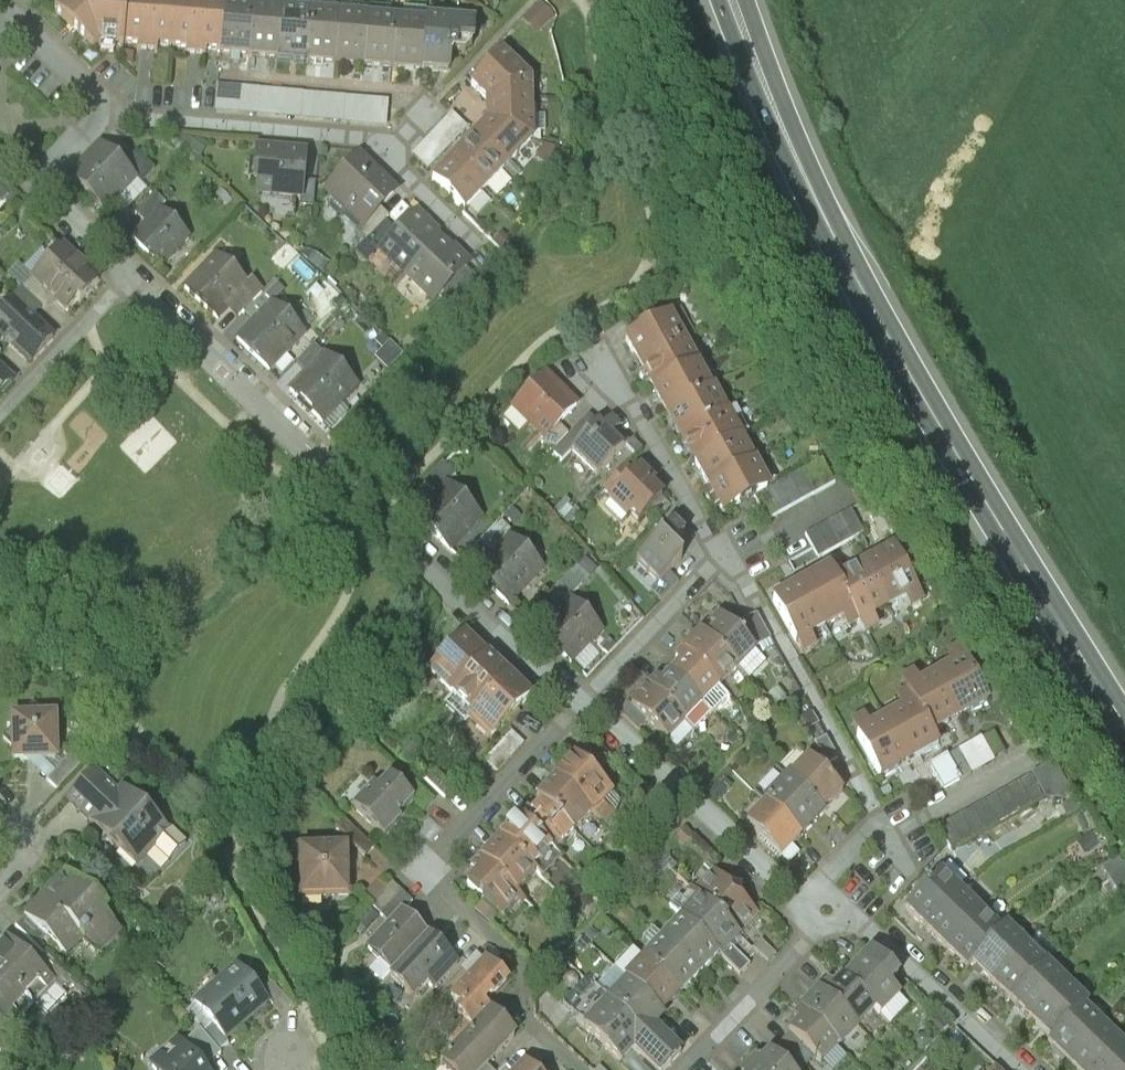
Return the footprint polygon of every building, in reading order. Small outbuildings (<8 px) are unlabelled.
[(123,0),(53,0),(48,5),(89,49),(97,42),(119,45),(123,0)] [(119,45),(149,48),(165,49),(186,51),(199,52),(216,54),(220,0),(123,0),(119,45)] [(226,0),(220,0),(216,54),(244,56),(247,2),(226,0)] [(275,4),(247,2),(244,56),(272,58),(275,4)] [(305,7),(275,4),(272,58),(301,60),(305,7)] [(335,10),(305,7),(301,60),(331,63),(335,10)] [(365,12),(335,10),(331,63),(360,65),(365,12)] [(392,14),(365,12),(360,65),(388,68),(392,14)] [(421,13),(421,17),(417,69),(448,71),(449,54),(459,55),(471,45),(473,17),(421,13)] [(421,17),(392,14),(388,68),(417,69),(421,17)] [(499,47),(466,82),(481,96),(529,76),(499,47)] [(530,137),(529,76),(481,96),(481,118),(530,137)] [(215,84),(212,111),(255,115),(258,87),(215,84)] [(301,91),(258,87),(255,115),(299,119),(301,91)] [(344,96),(301,91),(299,119),(342,123),(344,96)] [(387,99),(344,96),(342,123),(385,126),(387,99)] [(426,169),(466,126),(448,111),(409,154),(426,169)] [(530,137),(481,118),(464,136),(499,169),(530,137)] [(499,169),(464,136),(447,154),(481,188),(499,169)] [(96,141),(65,174),(104,211),(135,178),(121,164),(96,141)] [(301,199),(305,148),(252,144),(248,196),(301,199)] [(121,164),(135,178),(140,182),(153,168),(134,150),(121,164)] [(360,228),(398,189),(359,151),(320,189),(360,228)] [(481,188),(447,154),(427,176),(461,209),(481,188)] [(155,205),(158,207),(163,201),(153,191),(134,212),(142,219),(155,205)] [(142,219),(127,236),(161,267),(189,235),(158,207),(155,205),(142,219)] [(374,250),(402,276),(443,234),(415,207),(374,250)] [(402,276),(430,303),(471,260),(443,234),(402,276)] [(67,236),(33,275),(74,311),(108,271),(67,236)] [(212,252),(180,286),(216,320),(225,310),(234,318),(261,290),(248,278),(244,282),(212,252)] [(267,300),(271,304),(284,290),(272,280),(242,313),(249,320),(267,300)] [(0,311),(0,341),(26,363),(60,324),(19,289),(0,311)] [(249,320),(232,338),(269,373),(305,335),(271,304),(267,300),(249,320)] [(669,310),(621,336),(633,360),(682,334),(669,310)] [(695,359),(682,334),(633,360),(646,384),(695,359)] [(302,371),(320,352),(311,344),(293,364),(302,371)] [(358,385),(321,350),(320,352),(302,371),(285,389),(322,423),(358,385)] [(695,359),(646,384),(660,409),(708,383),(695,359)] [(14,376),(0,363),(0,391),(14,376)] [(558,423),(579,402),(544,368),(508,406),(543,439),(558,423)] [(711,381),(708,383),(660,409),(675,436),(726,407),(711,381)] [(740,432),(726,407),(675,436),(689,460),(740,432)] [(569,451),(594,475),(628,438),(616,427),(619,424),(609,415),(600,424),(595,419),(576,439),(567,449),(569,451)] [(576,439),(558,423),(543,439),(541,442),(560,460),(569,451),(567,449),(576,439)] [(753,456),(740,432),(689,460),(703,485),(753,456)] [(770,484),(753,456),(703,485),(719,513),(770,484)] [(835,480),(822,457),(754,496),(767,519),(835,480)] [(443,479),(446,483),(455,473),(441,460),(423,480),(433,489),(443,479)] [(609,493),(603,500),(624,518),(628,513),(638,522),(663,494),(651,483),(654,479),(635,462),(630,468),(623,462),(602,487),(609,493)] [(410,513),(449,550),(481,515),(446,483),(443,479),(433,489),(410,513)] [(850,506),(804,532),(817,555),(863,529),(850,506)] [(492,549),(507,533),(510,529),(500,519),(481,539),(492,549)] [(670,521),(632,561),(656,584),(667,572),(679,559),(667,547),(681,531),(670,521)] [(471,571),(508,605),(543,567),(507,533),(492,549),(471,571)] [(891,541),(861,558),(888,605),(904,596),(910,606),(923,598),(891,541)] [(861,558),(832,574),(858,619),(865,631),(878,624),(872,614),(888,605),(861,558)] [(858,619),(832,574),(826,562),(798,578),(824,624),(840,616),(846,626),(858,619)] [(566,596),(568,598),(580,585),(567,572),(542,600),(553,610),(566,596)] [(677,581),(667,572),(656,584),(649,591),(659,600),(677,581)] [(824,624),(798,578),(769,594),(801,652),(816,644),(809,633),(824,624)] [(534,630),(570,664),(602,629),(568,598),(566,596),(553,610),(534,630)] [(733,628),(716,611),(706,620),(711,625),(703,634),(736,665),(753,648),(733,628)] [(743,617),(733,628),(753,648),(759,642),(770,638),(756,613),(743,617)] [(736,665),(703,634),(697,628),(679,648),(717,684),(736,665)] [(446,691),(484,652),(461,630),(423,669),(446,691)] [(932,670),(959,717),(989,701),(957,644),(943,652),(948,662),(932,670)] [(717,684),(679,648),(671,656),(676,661),(666,671),(700,703),(717,684)] [(466,711),(504,671),(484,652),(446,691),(466,711)] [(905,689),(930,733),(959,717),(932,670),(917,679),(911,670),(898,677),(905,689)] [(463,715),(488,738),(529,694),(504,671),(466,711),(463,715)] [(700,703),(666,671),(658,679),(653,675),(645,684),(652,690),(683,720),(700,703)] [(883,713),(910,761),(937,746),(905,689),(892,696),(897,705),(883,713)] [(683,720),(652,690),(643,700),(636,693),(627,704),(644,720),(665,740),(683,720)] [(644,720),(627,704),(618,712),(635,729),(644,720)] [(847,721),(879,778),(910,761),(883,713),(866,723),(861,713),(847,721)] [(13,714),(13,762),(61,762),(61,714),(13,714)] [(946,752),(928,763),(942,788),(961,778),(960,777),(1006,751),(993,729),(948,755),(946,752)] [(826,732),(813,740),(825,763),(839,755),(826,732)] [(569,755),(549,776),(589,813),(603,826),(623,805),(593,777),(604,765),(584,747),(573,758),(569,755)] [(75,752),(48,781),(58,790),(85,761),(75,752)] [(842,791),(804,756),(784,777),(822,812),(842,791)] [(1053,761),(937,826),(950,848),(1041,797),(1059,800),(1071,793),(1053,761)] [(67,799),(137,867),(172,831),(124,785),(120,789),(97,767),(67,799)] [(349,801),(381,832),(399,813),(397,810),(410,796),(411,795),(404,789),(385,771),(374,783),(370,779),(349,801)] [(799,837),(822,812),(784,777),(782,775),(759,800),(761,802),(799,837)] [(531,796),(536,800),(571,833),(589,813),(549,776),(531,796)] [(414,778),(404,789),(411,795),(410,796),(424,809),(434,798),(414,778)] [(527,804),(515,817),(553,852),(571,833),(536,800),(530,807),(527,804)] [(779,858),(799,837),(761,802),(742,823),(779,858)] [(333,826),(363,854),(374,843),(344,815),(333,826)] [(515,817),(513,815),(495,836),(533,871),(540,878),(559,857),(553,852),(515,817)] [(533,871),(495,836),(477,855),(516,890),(533,871)] [(294,841),(294,894),(345,893),(345,840),(294,841)] [(526,900),(516,890),(477,855),(467,866),(471,870),(461,881),(481,899),(474,907),(490,922),(497,913),(506,921),(526,900)] [(68,868),(24,914),(26,917),(48,938),(67,956),(84,938),(101,955),(125,931),(107,914),(111,910),(68,868)] [(691,891),(740,936),(759,915),(740,899),(737,887),(726,885),(710,870),(691,891)] [(902,910),(922,929),(959,889),(938,870),(902,910)] [(398,906),(402,909),(412,898),(391,879),(370,902),(387,918),(398,906)] [(677,917),(717,955),(720,958),(730,947),(740,936),(691,891),(689,889),(685,893),(692,900),(677,917)] [(922,929),(943,948),(980,908),(959,889),(922,929)] [(388,970),(425,931),(402,909),(398,906),(387,918),(362,945),(388,970)] [(943,948),(964,967),(971,960),(1001,927),(980,908),(943,948)] [(48,938),(26,917),(16,927),(38,948),(48,938)] [(677,917),(658,938),(698,975),(717,955),(677,917)] [(971,960),(991,980),(1030,938),(1010,919),(1001,927),(971,960)] [(432,988),(458,961),(425,931),(388,970),(386,973),(412,997),(426,982),(432,988)] [(0,943),(0,972),(27,997),(41,982),(47,976),(39,969),(6,937),(0,943)] [(658,938),(639,958),(679,995),(698,975),(658,938)] [(991,980),(1011,1000),(1049,957),(1030,938),(991,980)] [(749,965),(730,947),(720,958),(739,976),(749,965)] [(897,975),(868,947),(840,977),(874,1009),(881,1015),(899,994),(889,984),(897,975)] [(460,967),(467,973),(482,957),(475,950),(460,967)] [(468,1027),(485,1009),(509,983),(482,957),(467,973),(446,996),(456,1006),(451,1011),(468,1027)] [(1011,1000),(1031,1020),(1069,975),(1049,957),(1011,1000)] [(50,958),(39,969),(47,976),(63,990),(73,979),(50,958)] [(620,979),(622,981),(660,1016),(679,995),(639,958),(620,979)] [(196,1005),(228,1042),(272,1002),(263,992),(237,963),(193,1003),(196,1005)] [(4,1020),(27,997),(0,972),(0,1016),(4,1020)] [(874,1009),(840,977),(835,972),(818,990),(858,1026),(874,1009)] [(1031,1020),(1051,1040),(1083,1006),(1091,997),(1069,975),(1031,1020)] [(602,1002),(668,1064),(680,1051),(654,1027),(662,1018),(660,1016),(622,981),(602,1002)] [(274,983),(263,992),(272,1002),(283,1015),(293,1006),(274,983)] [(838,1048),(858,1026),(818,990),(815,987),(796,1008),(836,1046),(838,1048)] [(668,1064),(602,1002),(578,1027),(618,1065),(630,1052),(649,1069),(662,1069),(668,1064)] [(202,1030),(220,1051),(230,1043),(228,1042),(196,1005),(187,1013),(202,1030)] [(1104,1026),(1083,1006),(1051,1040),(1045,1047),(1065,1066),(1104,1026)] [(836,1046),(796,1008),(789,1016),(795,1022),(785,1033),(819,1064),(836,1046)] [(445,1069),(480,1069),(485,1065),(513,1036),(485,1009),(468,1027),(435,1061),(445,1069)] [(1,1055),(20,1035),(4,1020),(0,1016),(0,1054),(1,1055)] [(1104,1026),(1065,1066),(1069,1069),(1102,1069),(1124,1046),(1104,1026)] [(202,1030),(189,1041),(211,1065),(223,1054),(220,1051),(202,1030)] [(157,1069),(208,1069),(179,1037),(150,1062),(157,1069)] [(1124,1046),(1102,1069),(1124,1069),(1124,1047),(1124,1046)] [(744,1064),(751,1069),(789,1069),(767,1049),(757,1060),(753,1055),(744,1064)] [(522,1060),(512,1069),(532,1069),(522,1060)]
